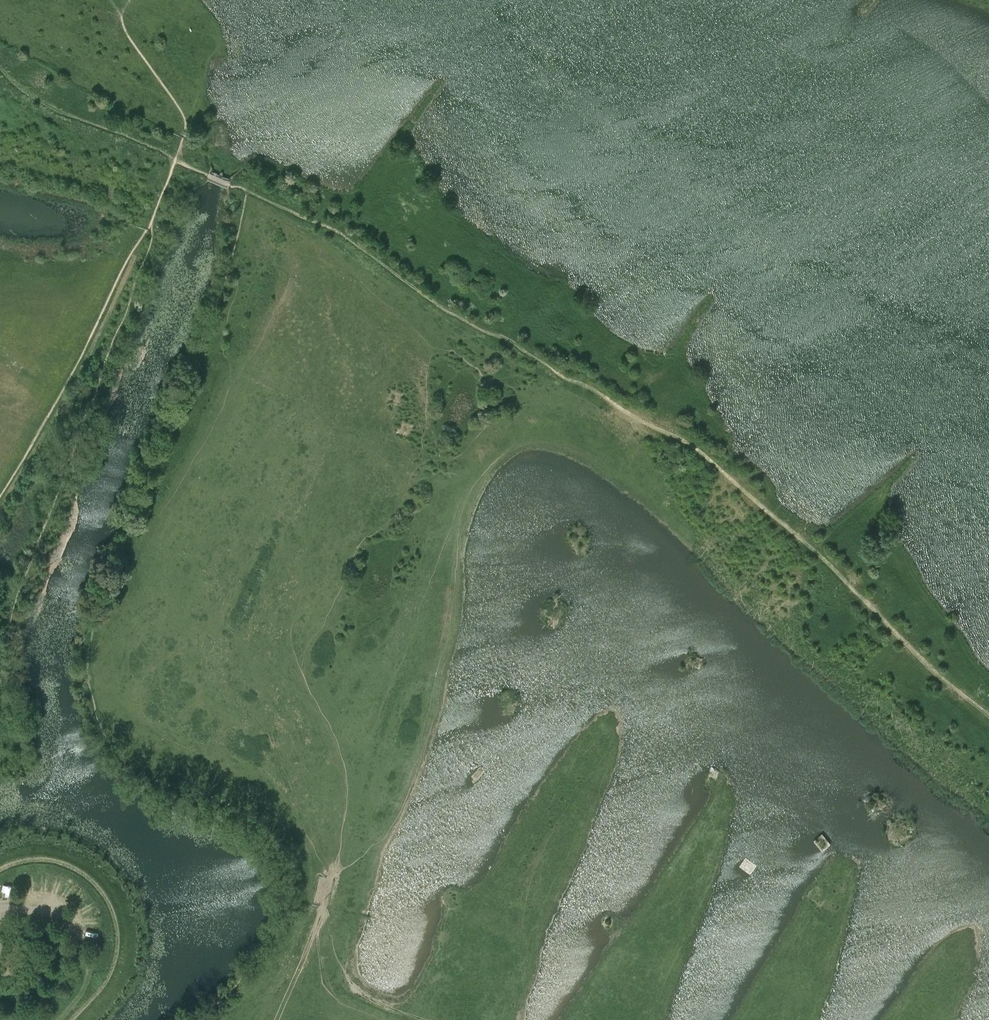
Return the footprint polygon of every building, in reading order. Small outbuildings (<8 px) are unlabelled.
[(405,396),(393,390),(388,400),(400,406),(405,396)] [(398,425),(405,435),(416,428),(408,417),(398,425)] [(742,544),(735,550),(742,559),(750,553),(742,544)] [(819,614),(829,623),(838,614),(828,605),(819,614)] [(688,665),(698,669),(702,659),(693,655),(688,665)] [(23,747),(11,750),(13,757),(24,754),(23,747)] [(874,812),(882,806),(875,797),(867,803),(874,812)] [(814,842),(822,852),(831,845),(823,835),(814,842)] [(602,923),(612,927),(616,916),(607,912),(602,923)] [(71,930),(79,941),(85,937),(77,926),(71,930)] [(60,973),(59,974),(65,978),(71,982),(75,975),(69,971),(64,967),(63,968),(68,971),(65,976),(60,973)]
